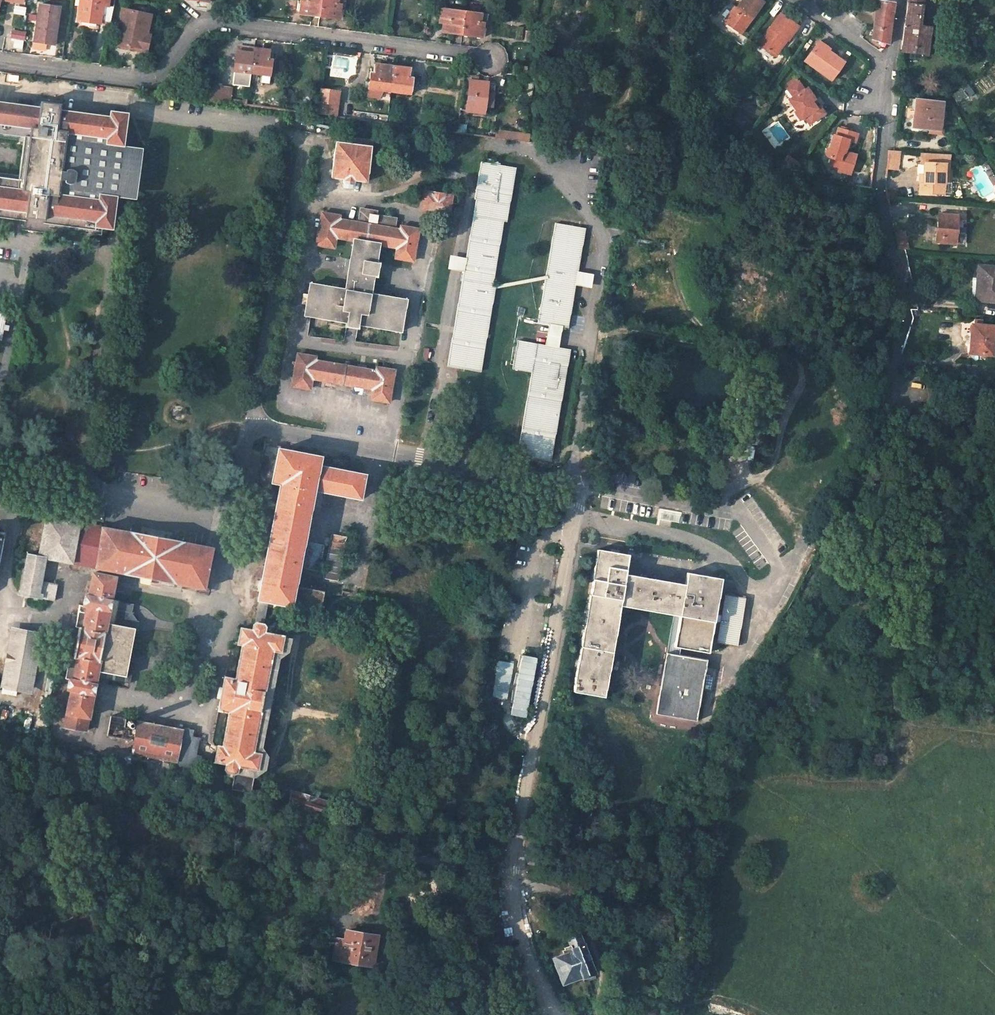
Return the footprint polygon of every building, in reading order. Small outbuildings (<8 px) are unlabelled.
[(112,15),(116,0),(83,0),(82,7),(79,6),(77,20),(105,24),(106,22),(111,23),(112,15)] [(301,15),(319,17),(321,0),(298,0),(297,4),(302,5),(301,15)] [(319,17),(340,20),(342,4),(346,4),(346,0),(321,0),(319,17)] [(759,0),(742,0),(734,10),(733,9),(725,21),(742,32),(763,2),(759,0)] [(930,54),(934,26),(923,25),(926,0),(910,0),(903,51),(930,54)] [(894,3),(877,1),(871,41),(888,44),(894,3)] [(39,5),(34,43),(53,46),(58,8),(39,5)] [(154,16),(123,10),(119,30),(121,33),(118,46),(129,48),(129,46),(129,45),(139,47),(142,33),(150,35),(154,16)] [(461,36),(464,13),(442,10),(439,24),(443,24),(442,33),(461,36)] [(486,30),(488,16),(464,13),(461,36),(480,38),(482,29),(486,30)] [(797,26),(780,14),(770,27),(769,27),(757,44),(772,54),(783,38),(786,40),(787,40),(797,26)] [(25,33),(12,31),(10,39),(24,41),(25,33)] [(129,46),(129,48),(138,50),(138,52),(148,54),(152,36),(150,35),(142,33),(139,47),(129,45),(129,46)] [(775,56),(786,40),(783,38),(772,54),(775,56)] [(831,48),(819,40),(817,43),(828,51),(831,48)] [(805,59),(832,78),(844,62),(828,51),(817,43),(805,59)] [(236,50),(232,83),(248,85),(249,72),(252,53),(253,48),(239,46),(238,51),(236,50)] [(253,48),(252,53),(249,72),(260,74),(269,75),(271,60),(268,59),(269,50),(253,48)] [(390,91),(393,68),(375,66),(374,77),(369,76),(367,97),(379,98),(383,91),(390,91)] [(409,70),(393,68),(390,91),(411,94),(413,78),(408,78),(409,70)] [(791,86),(799,80),(796,76),(788,82),(791,86)] [(815,98),(808,87),(805,89),(799,80),(791,86),(790,88),(794,96),(790,98),(797,109),(796,110),(801,118),(805,115),(810,122),(825,113),(820,105),(817,107),(812,100),(815,98)] [(484,93),(486,83),(468,81),(465,103),(489,106),(491,94),(484,93)] [(491,94),(493,84),(486,83),(484,93),(491,94)] [(231,89),(212,86),(209,100),(229,103),(231,89)] [(338,93),(319,90),(317,106),(317,115),(335,117),(338,93)] [(263,96),(252,94),(250,106),(261,107),(263,96)] [(917,97),(914,127),(942,130),(945,100),(917,97)] [(128,113),(111,111),(110,116),(60,109),(60,105),(40,102),(39,107),(0,102),(0,138),(24,141),(31,142),(23,190),(17,189),(0,187),(0,218),(26,222),(25,230),(43,233),(45,225),(98,232),(98,227),(113,229),(117,196),(99,194),(98,199),(58,194),(66,134),(106,139),(105,144),(124,146),(128,113)] [(801,118),(805,125),(810,122),(805,115),(801,118)] [(857,132),(837,128),(836,135),(832,135),(828,157),(830,157),(829,163),(833,169),(846,171),(848,161),(852,162),(853,152),(845,151),(844,147),(848,145),(849,140),(855,141),(857,132)] [(497,132),(496,138),(513,141),(514,134),(497,132)] [(66,134),(58,194),(98,199),(99,194),(117,196),(135,199),(142,149),(124,146),(105,144),(106,139),(66,134)] [(350,144),(337,142),(332,176),(345,178),(344,181),(354,183),(354,179),(366,181),(372,140),(351,137),(350,144)] [(24,141),(17,189),(23,190),(31,142),(24,141)] [(430,142),(425,141),(420,144),(420,149),(423,153),(428,154),(432,151),(433,146),(430,142)] [(901,169),(903,150),(890,149),(888,168),(901,169)] [(922,173),(921,192),(946,193),(947,182),(947,162),(951,162),(952,153),(923,151),(922,164),(925,164),(924,173),(922,173)] [(481,371),(495,285),(492,285),(503,221),(506,221),(515,168),(481,162),(475,199),(477,199),(467,258),(465,265),(464,272),(448,366),(481,371)] [(872,174),(848,171),(846,185),(871,188),(872,174)] [(452,194),(425,190),(421,209),(449,213),(452,194)] [(341,215),(322,212),(317,244),(335,247),(337,236),(354,239),(351,257),(349,268),(345,289),(311,283),(309,294),(307,305),(305,315),(347,321),(346,325),(359,327),(359,324),(401,330),(403,321),(405,310),(407,299),(372,293),(375,276),(377,262),(380,244),(398,247),(396,257),(413,260),(418,229),(401,226),(401,229),(395,228),(396,218),(376,214),(369,213),(370,210),(362,208),(359,222),(340,218),(341,215)] [(939,213),(937,241),(957,243),(959,214),(939,213)] [(895,227),(905,225),(903,218),(894,219),(895,227)] [(578,271),(585,228),(555,223),(539,322),(549,324),(563,326),(568,327),(576,284),(577,278),(578,271)] [(906,231),(896,232),(900,248),(910,249),(906,231)] [(664,241),(635,237),(634,244),(663,248),(664,241)] [(465,265),(467,258),(458,257),(450,255),(448,269),(456,270),(464,272),(465,265)] [(980,264),(979,277),(977,277),(975,297),(981,298),(981,299),(994,301),(994,265),(980,264)] [(592,287),(594,274),(578,271),(577,278),(576,284),(592,287)] [(969,353),(993,355),(994,328),(994,325),(972,323),(969,353)] [(559,347),(563,326),(549,324),(546,345),(559,347)] [(552,461),(570,349),(559,347),(546,345),(519,340),(514,369),(533,372),(519,455),(552,461)] [(316,355),(299,353),(293,384),(311,387),(312,377),(374,387),(372,398),(389,401),(394,370),(377,366),(377,370),(316,359),(316,355)] [(274,480),(280,450),(281,445),(265,442),(258,482),(273,485),(274,480)] [(291,603),(294,584),(310,503),(313,487),(324,489),(359,496),(363,475),(317,466),(319,457),(280,450),(274,480),(283,481),(260,597),(261,597),(269,599),(291,603)] [(321,505),(324,489),(313,487),(310,503),(321,505)] [(681,512),(659,509),(657,519),(679,522),(681,512)] [(47,558),(72,562),(79,521),(47,515),(39,556),(47,558)] [(72,562),(97,567),(104,526),(79,521),(72,562)] [(104,526),(97,567),(206,587),(214,546),(104,526)] [(337,581),(347,537),(332,533),(322,578),(337,581)] [(629,554),(599,549),(574,690),(605,696),(621,604),(674,613),(681,615),(675,646),(709,652),(722,578),(688,572),(686,584),(626,573),(629,554)] [(47,558),(39,556),(29,554),(22,593),(56,599),(58,584),(43,581),(47,558)] [(72,689),(65,726),(88,730),(98,677),(131,682),(135,670),(133,670),(134,664),(129,663),(136,628),(138,628),(140,620),(138,620),(133,612),(135,603),(113,599),(117,576),(94,572),(90,595),(86,594),(84,604),(80,604),(77,626),(81,626),(76,656),(71,655),(66,678),(70,678),(68,688),(72,689)] [(324,590),(294,584),(291,603),(320,609),(324,590)] [(745,598),(725,594),(716,642),(737,646),(745,598)] [(261,597),(255,625),(257,624),(261,625),(263,627),(269,599),(261,597)] [(675,646),(681,615),(674,613),(667,652),(674,653),(675,646)] [(233,772),(236,770),(237,764),(256,768),(259,754),(252,752),(272,649),(279,650),(281,637),(262,634),(263,627),(261,625),(257,624),(255,625),(254,632),(241,629),(238,643),(243,644),(237,680),(225,678),(218,709),(230,711),(223,748),(218,747),(216,760),(227,762),(225,768),(227,770),(233,772)] [(40,635),(15,631),(6,685),(31,689),(40,635)] [(237,764),(236,770),(235,773),(254,777),(265,770),(268,756),(262,747),(279,655),(288,649),(290,638),(281,637),(279,650),(272,649),(252,752),(259,754),(256,768),(237,764)] [(697,720),(708,659),(674,653),(667,652),(657,713),(697,720)] [(56,673),(58,662),(52,662),(50,673),(56,673)] [(55,693),(42,691),(40,706),(53,708),(55,693)] [(136,740),(138,728),(132,727),(131,727),(129,727),(125,726),(126,718),(111,716),(107,735),(136,740)] [(129,727),(131,727),(132,727),(134,726),(135,725),(136,723),(135,721),(134,719),(132,719),(130,719),(128,720),(127,722),(127,724),(128,725),(129,727)] [(134,751),(178,760),(184,728),(140,720),(138,728),(136,740),(134,751)] [(184,728),(178,760),(176,769),(198,773),(202,755),(196,754),(199,737),(191,736),(192,729),(184,728)] [(252,791),(254,777),(235,773),(232,787),(252,791)] [(335,802),(287,788),(282,805),(329,819),(335,802)] [(675,800),(667,797),(660,816),(669,819),(675,800)] [(295,817),(290,832),(306,837),(311,822),(295,817)] [(345,940),(341,960),(373,966),(378,936),(346,931),(345,940)] [(583,977),(596,971),(585,944),(587,944),(584,935),(582,935),(582,934),(569,939),(571,944),(565,947),(566,949),(563,950),(564,954),(554,958),(563,983),(582,975),(583,977)] [(345,940),(337,939),(334,959),(341,960),(345,940)] [(583,977),(585,982),(598,977),(596,971),(583,977)]
